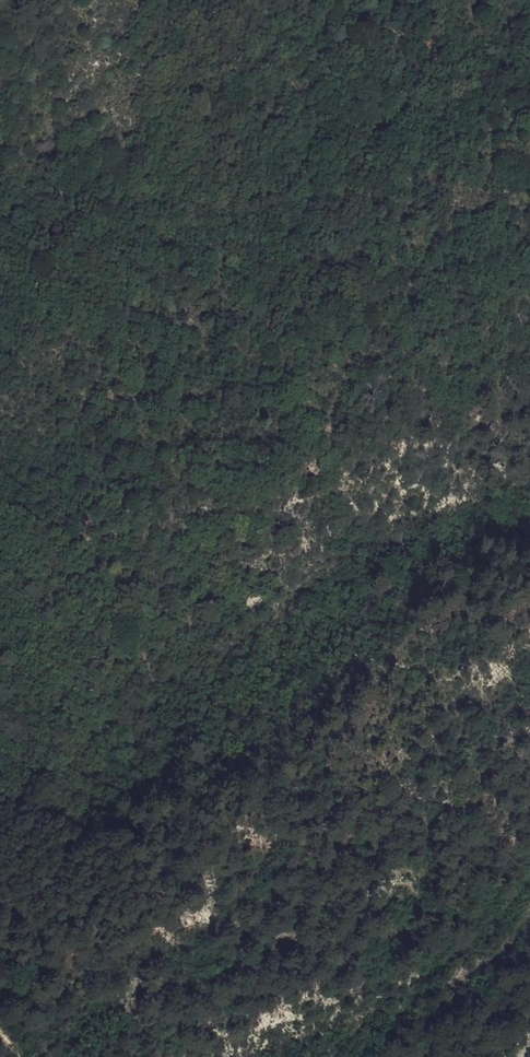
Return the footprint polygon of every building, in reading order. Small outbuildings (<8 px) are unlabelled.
[(148,308),(138,297),(129,306),(139,317),(148,308)]
